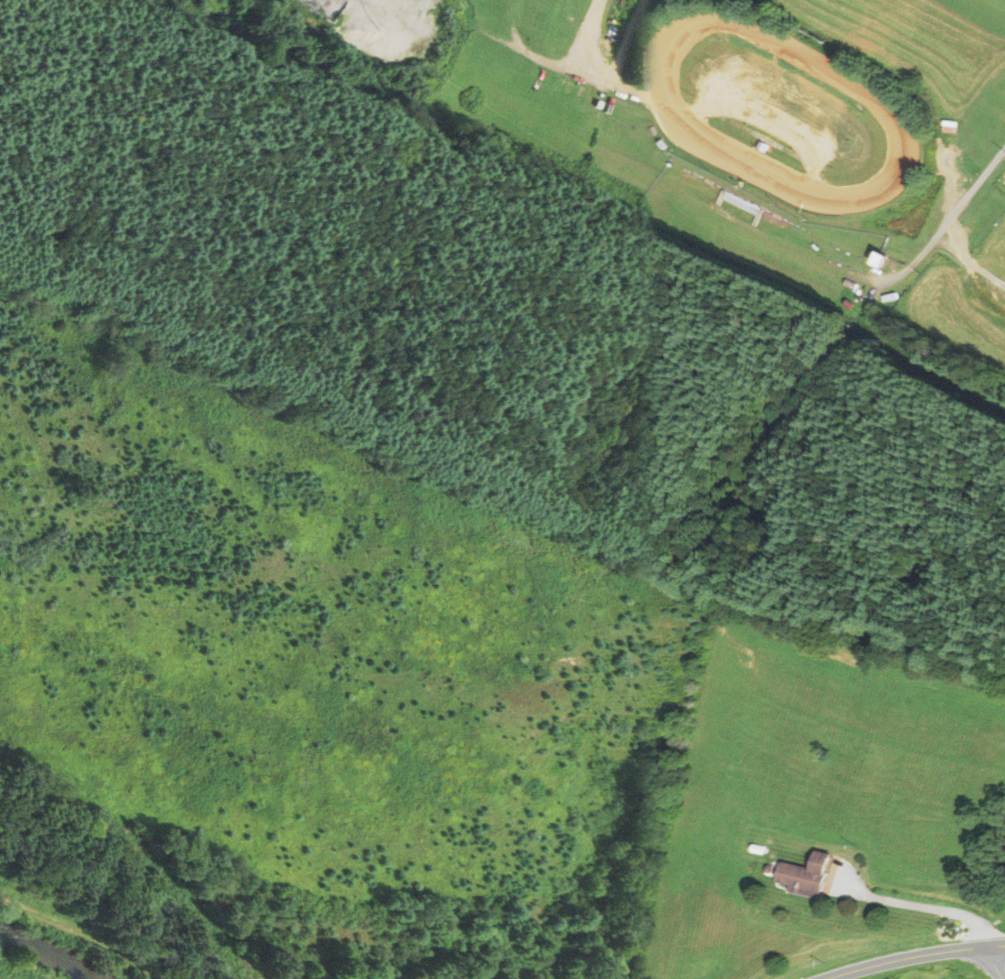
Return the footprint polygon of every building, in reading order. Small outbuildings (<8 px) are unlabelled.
[(880,270),(885,262),(879,258),(881,255),(879,253),(871,264),(880,270)] [(784,862),(779,880),(793,883),(791,890),(822,897),(832,854),(817,851),(813,869),(784,862)]
